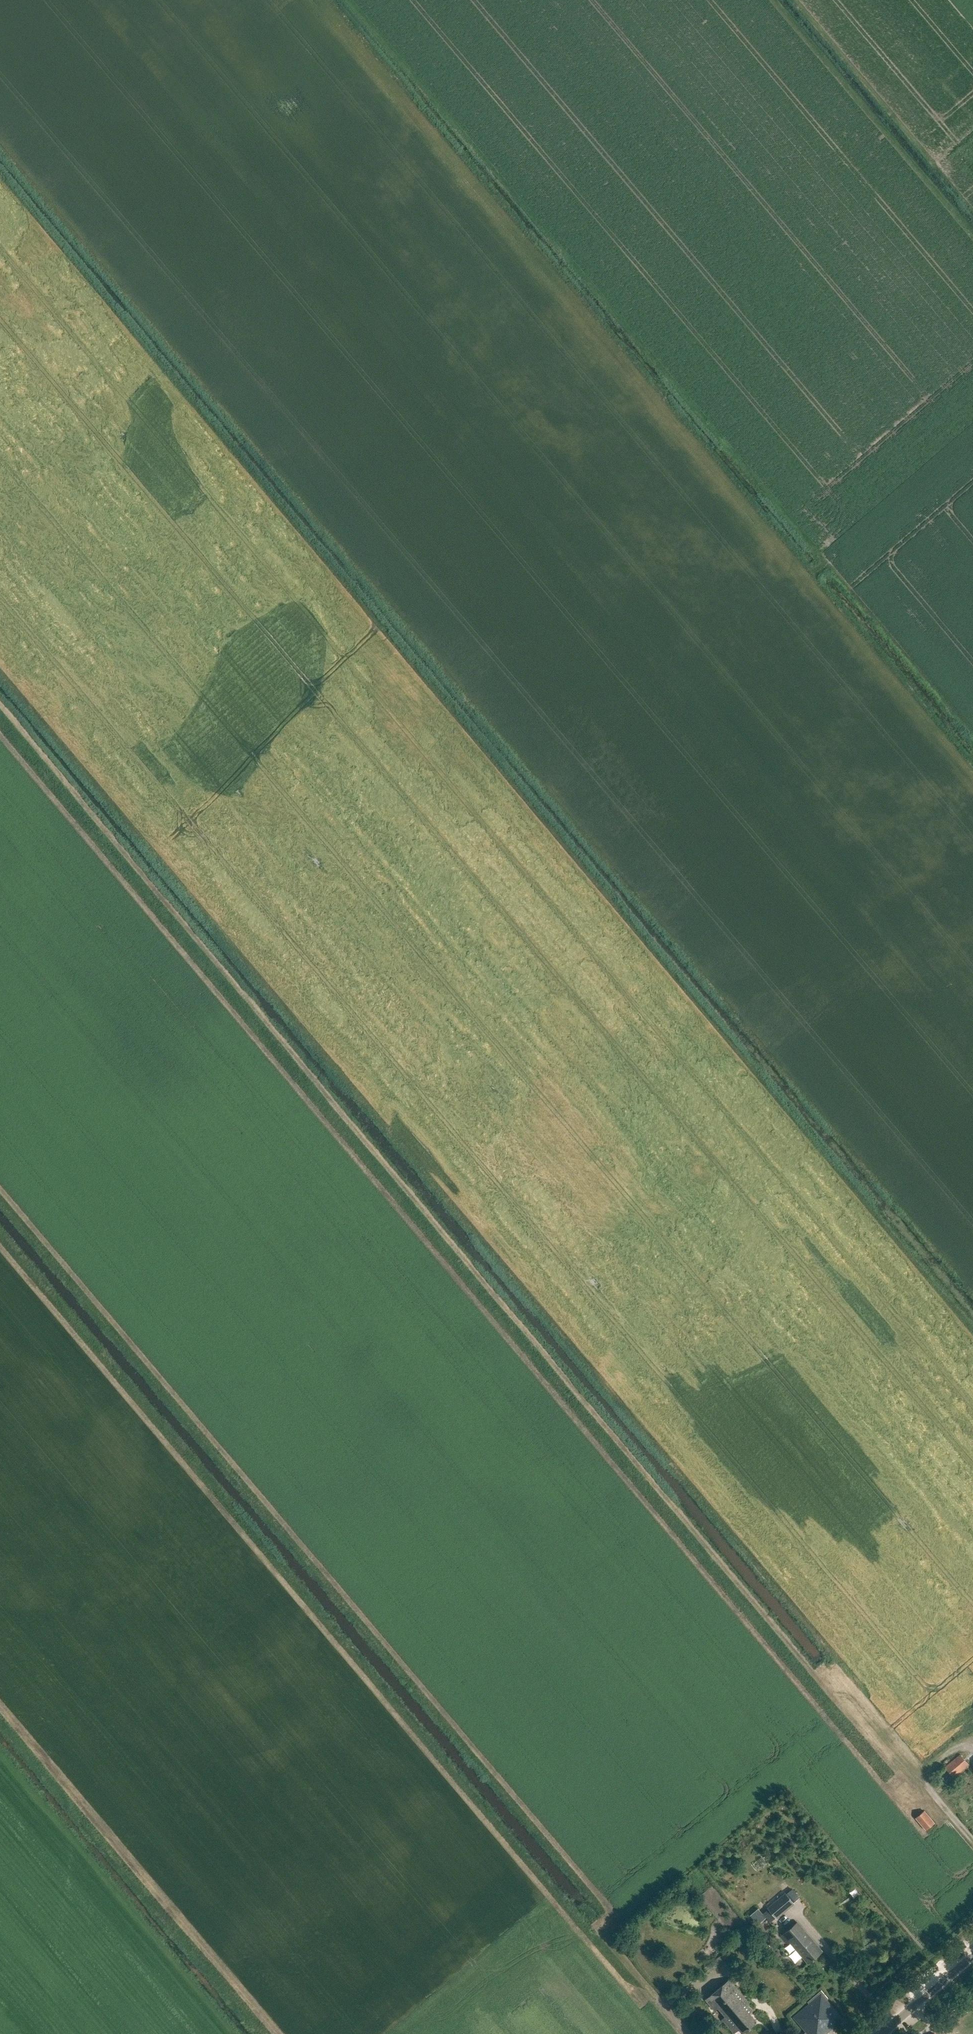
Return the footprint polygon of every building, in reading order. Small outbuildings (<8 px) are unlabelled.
[(960,1754),(945,1767),(953,1777),(969,1765),(960,1754)] [(916,1818),(926,1830),(934,1823),(924,1811),(916,1818)] [(768,1906),(777,1917),(795,1902),(785,1891),(768,1906)] [(791,1942),(809,1963),(822,1952),(797,1922),(780,1936),(787,1945),(791,1942)] [(709,1973),(724,1962),(720,1957),(706,1968),(709,1973)] [(729,1979),(705,1999),(734,2033),(739,2029),(743,2033),(757,2021),(749,2013),(753,2010),(747,2003),(748,2002),(729,1979)] [(813,2033),(820,2033),(824,2031),(825,2033),(828,2030),(827,2028),(840,2021),(833,2009),(831,2010),(824,2002),(829,1998),(821,1990),(807,2002),(811,2006),(798,2017),(809,2029),(813,2033)]
